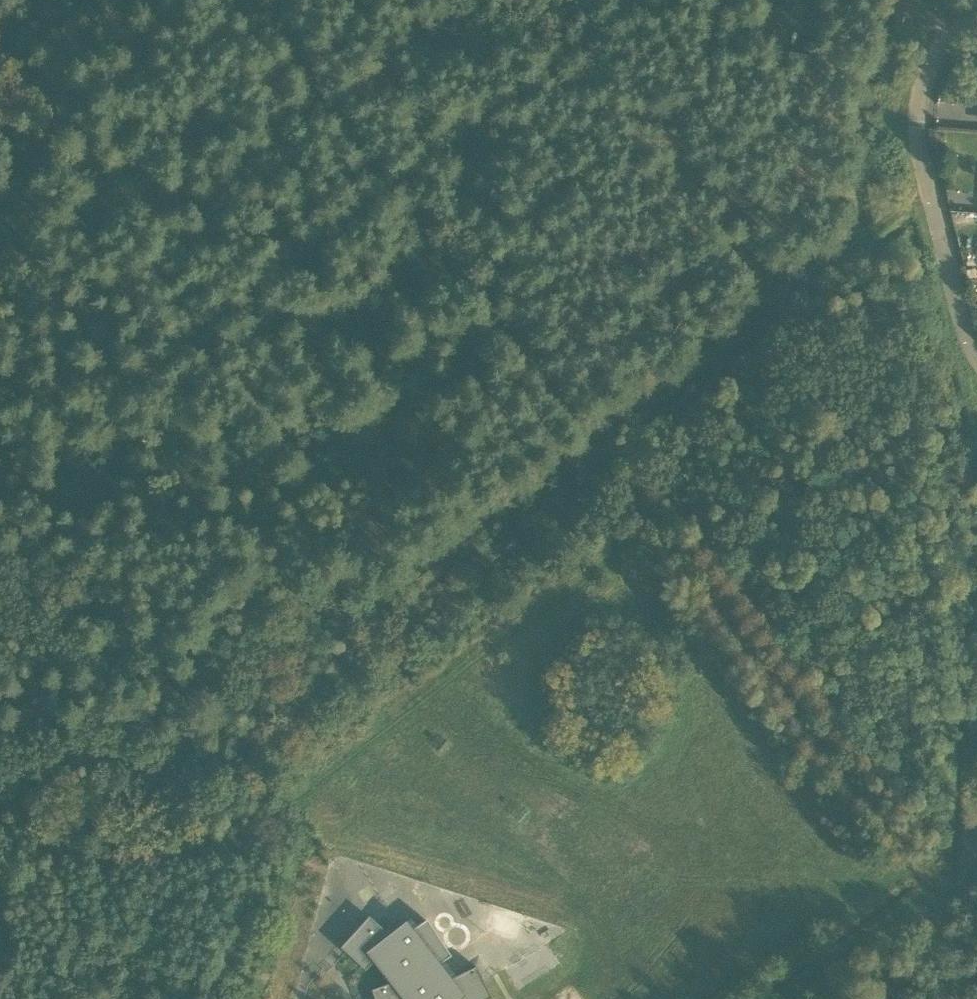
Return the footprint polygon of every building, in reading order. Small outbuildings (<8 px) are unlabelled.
[(341,947),(340,948),(345,952),(365,970),(372,961),(390,984),(371,990),(375,998),(488,998),(491,998),(483,981),(476,967),(451,979),(439,963),(450,956),(426,920),(412,929),(406,922),(389,935),(368,916),(341,947)]
